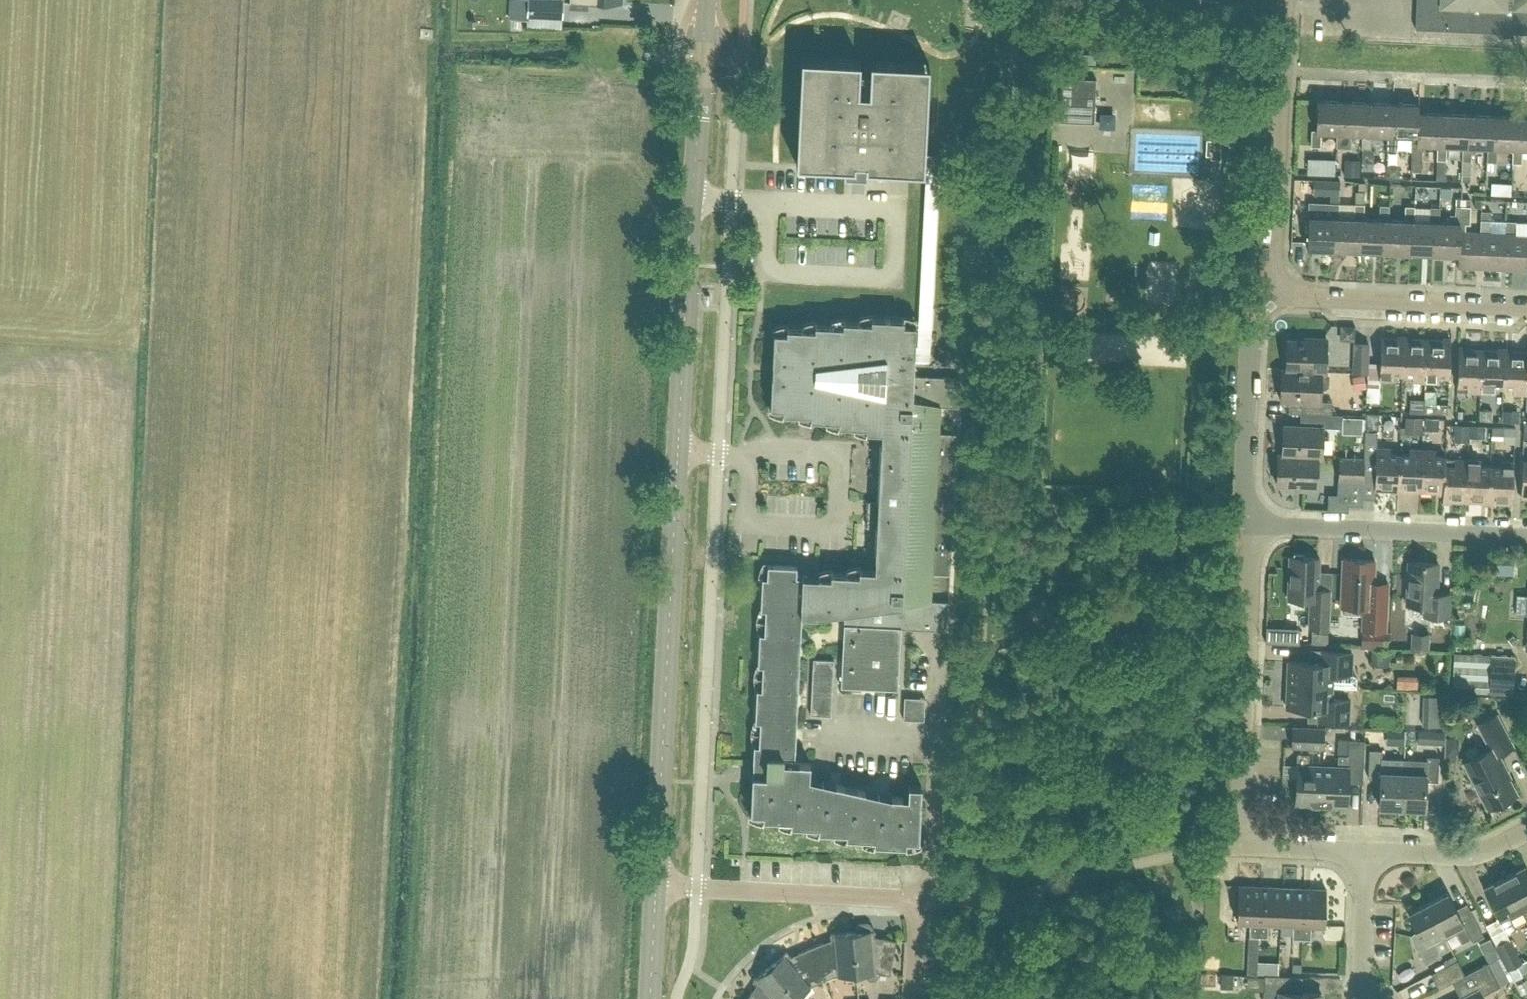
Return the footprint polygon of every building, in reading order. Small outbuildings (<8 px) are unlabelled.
[(561,0),(529,0),(528,14),(560,16),(561,0)] [(1415,28),(1526,32),(1526,0),(1416,0),(1415,28)] [(867,175),(867,167),(874,167),(909,169),(923,170),(923,168),(924,153),(924,152),(913,152),(914,139),(920,139),(921,118),(915,117),(917,79),(923,79),(923,65),(924,65),(924,63),(870,60),(869,91),(858,90),(860,59),(806,57),(806,59),(806,74),(811,74),(809,112),(804,112),(803,133),(808,133),(808,147),(797,146),(796,163),(845,166),(846,166),(853,166),(852,174),(867,175)] [(1094,108),(1096,78),(1061,76),(1060,107),(1094,108)] [(1340,132),(1341,101),(1316,99),(1315,129),(1311,129),(1310,145),(1320,146),(1320,131),(1336,131),(1340,132)] [(1365,133),(1367,102),(1341,101),(1340,132),(1336,131),(1335,146),(1350,147),(1351,132),(1361,133),(1365,133)] [(1391,103),(1367,102),(1365,133),(1361,133),(1361,148),(1362,148),(1361,174),(1371,175),(1372,148),(1370,148),(1371,133),(1386,134),(1390,134),(1391,103)] [(1390,134),(1386,134),(1386,149),(1395,149),(1396,134),(1416,135),(1417,135),(1418,112),(1419,104),(1391,103),(1390,134)] [(1441,144),(1443,113),(1418,112),(1417,135),(1416,135),(1416,142),(1411,141),(1410,168),(1420,169),(1421,144),(1437,144),(1441,144)] [(1467,145),(1468,114),(1443,113),(1441,144),(1437,144),(1435,178),(1445,178),(1446,145),(1462,145),(1467,145)] [(1492,146),(1493,115),(1468,114),(1467,145),(1462,145),(1461,178),(1470,179),(1471,145),(1487,146),(1492,146)] [(1517,147),(1519,116),(1493,115),(1492,146),(1487,146),(1486,161),(1496,161),(1496,146),(1512,147),(1517,147)] [(1519,116),(1517,147),(1512,147),(1511,162),(1521,162),(1522,148),(1526,148),(1526,116),(1519,116)] [(1210,158),(1220,158),(1221,139),(1206,139),(1205,155),(1210,155),(1210,158)] [(1332,171),(1332,152),(1312,152),(1312,171),(1332,171)] [(914,352),(914,360),(927,360),(938,154),(924,153),(923,168),(927,169),(926,173),(919,317),(918,344),(915,344),(914,352)] [(1494,188),(1513,188),(1513,176),(1493,177),(1494,188)] [(1329,216),(1307,215),(1306,247),(1332,248),(1334,217),(1338,217),(1340,178),(1314,177),(1313,192),(1330,192),(1329,216)] [(1355,189),(1355,202),(1364,202),(1365,190),(1355,189)] [(1139,224),(1157,224),(1157,197),(1139,197),(1139,224)] [(1459,222),(1458,254),(1457,266),(1484,267),(1486,231),(1480,231),(1464,230),(1465,223),(1470,223),(1470,205),(1461,205),(1461,197),(1456,197),(1455,214),(1459,214),(1459,222)] [(1359,218),(1363,218),(1364,203),(1354,203),(1354,217),(1338,217),(1334,217),(1332,248),(1357,249),(1359,218)] [(1384,219),(1389,219),(1389,205),(1380,204),(1379,218),(1363,218),(1359,218),(1357,249),(1383,250),(1384,219)] [(1409,220),(1414,220),(1415,205),(1405,205),(1405,220),(1389,219),(1384,219),(1383,250),(1408,252),(1409,220)] [(1434,221),(1439,221),(1440,207),(1430,206),(1430,221),(1414,220),(1409,220),(1408,252),(1433,253),(1434,221)] [(1481,208),(1481,218),(1491,219),(1491,209),(1481,208)] [(1434,221),(1433,253),(1458,254),(1459,222),(1459,214),(1455,214),(1450,214),(1450,222),(1439,221),(1434,221)] [(1484,267),(1509,268),(1511,233),(1505,232),(1490,232),(1491,219),(1480,219),(1480,231),(1486,231),(1484,267)] [(1515,233),(1516,220),(1505,220),(1505,232),(1511,233),(1509,268),(1526,269),(1526,233),(1515,233)] [(1311,280),(1334,280),(1333,250),(1310,251),(1311,280)] [(773,375),(772,375),(770,405),(783,406),(782,411),(810,412),(810,417),(838,418),(838,423),(866,425),(866,429),(881,430),(881,443),(875,556),(875,569),(859,568),(858,573),(831,571),(830,576),(796,574),(797,565),(767,563),(767,576),(762,575),(760,608),(765,608),(764,632),(759,631),(757,664),(762,664),(761,688),(756,687),(755,720),(759,720),(758,743),(754,743),(753,760),(757,760),(756,774),(752,774),(750,811),(763,812),(762,817),(790,818),(790,823),(818,824),(818,829),(846,830),(846,835),(873,837),(873,841),(906,843),(906,838),(918,839),(921,784),(908,784),(908,796),(891,795),(809,777),(810,762),(794,761),(801,613),(818,614),(844,611),(840,686),(898,689),(900,643),(899,643),(881,639),(881,626),(947,630),(949,600),(930,599),(931,573),(950,574),(953,516),(948,516),(949,489),(954,490),(957,433),(938,432),(940,405),(958,406),(960,377),(913,374),(914,360),(914,352),(915,344),(916,323),(903,323),(904,318),(871,316),(871,321),(843,320),(843,324),(815,323),(815,328),(787,326),(786,331),(774,331),(772,361),(774,361),(774,360),(776,360),(776,376),(773,376),(773,375)] [(1403,373),(1404,338),(1381,337),(1379,378),(1393,379),(1393,373),(1403,373)] [(1321,371),(1325,371),(1327,338),(1326,338),(1325,341),(1287,339),(1285,369),(1321,371)] [(1427,339),(1404,338),(1403,373),(1412,374),(1412,380),(1425,380),(1427,339)] [(1451,339),(1427,339),(1425,380),(1439,381),(1439,375),(1449,375),(1451,339)] [(1353,372),(1367,373),(1369,343),(1354,342),(1353,372)] [(1467,390),(1480,391),(1482,349),(1458,348),(1457,384),(1467,384),(1467,390)] [(1504,350),(1482,349),(1480,391),(1493,391),(1493,386),(1503,386),(1504,350)] [(1503,386),(1512,387),(1512,392),(1526,393),(1526,379),(1526,364),(1526,351),(1504,350),(1503,386)] [(1285,369),(1281,368),(1280,399),(1308,400),(1308,411),(1301,411),(1301,412),(1332,413),(1332,400),(1320,399),(1321,371),(1285,369)] [(1424,410),(1425,401),(1425,398),(1410,397),(1410,410),(1424,410)] [(1447,402),(1425,401),(1424,410),(1447,411),(1447,402)] [(1332,413),(1301,412),(1301,413),(1305,413),(1304,424),(1283,423),(1282,453),(1282,454),(1318,456),(1322,456),(1323,426),(1342,427),(1343,414),(1332,413)] [(1379,413),(1365,412),(1365,429),(1378,430),(1379,413)] [(803,438),(803,448),(824,448),(824,438),(803,438)] [(1398,489),(1399,454),(1390,453),(1390,447),(1376,446),(1374,488),(1398,489)] [(1409,454),(1399,454),(1398,489),(1420,490),(1422,448),(1409,448),(1409,454)] [(1435,449),(1422,448),(1420,490),(1442,491),(1443,491),(1444,463),(1445,463),(1446,455),(1435,455),(1435,449)] [(1282,454),(1282,453),(1278,453),(1276,484),(1316,486),(1318,456),(1282,454)] [(1338,481),(1362,482),(1363,457),(1339,456),(1338,481)] [(1454,464),(1445,463),(1444,463),(1443,491),(1442,491),(1442,499),(1466,500),(1468,458),(1454,458),(1454,464)] [(1481,459),(1468,458),(1466,500),(1489,501),(1490,465),(1480,465),(1481,459)] [(1490,465),(1489,501),(1512,502),(1514,461),(1500,460),(1500,466),(1490,465)] [(1368,491),(1368,511),(1377,511),(1377,491),(1368,491)] [(1310,599),(1309,615),(1308,628),(1328,629),(1330,589),(1318,588),(1319,557),(1289,556),(1287,598),(1310,599)] [(1388,582),(1387,582),(1374,581),(1375,559),(1343,558),(1340,606),(1363,607),(1362,629),(1385,630),(1388,582)] [(1438,562),(1408,561),(1406,604),(1424,604),(1423,615),(1448,616),(1449,592),(1437,592),(1438,562)] [(1328,631),(1312,630),(1312,642),(1328,643),(1328,631)] [(1290,683),(1332,685),(1356,686),(1357,677),(1353,674),(1351,674),(1351,651),(1320,649),(1320,662),(1288,660),(1288,663),(1291,663),(1290,683)] [(1514,654),(1454,651),(1452,691),(1512,693),(1514,654)] [(831,715),(833,659),(813,658),(810,714),(831,715)] [(1400,683),(1419,682),(1418,671),(1399,672),(1400,683)] [(1332,685),(1287,683),(1287,684),(1290,684),(1289,704),(1286,704),(1286,706),(1318,708),(1317,720),(1348,722),(1349,699),(1331,698),(1332,685)] [(1424,694),(1423,724),(1441,725),(1442,695),(1424,694)] [(904,696),(903,718),(924,720),(925,697),(904,696)] [(1406,717),(1406,705),(1395,705),(1395,698),(1357,699),(1357,718),(1406,717)] [(1463,762),(1487,808),(1517,793),(1506,771),(1508,770),(1498,753),(1513,745),(1497,713),(1477,723),(1489,748),(1463,762)] [(1322,727),(1291,725),(1290,746),(1321,748),(1322,727)] [(1388,725),(1375,727),(1377,741),(1390,740),(1388,725)] [(1409,748),(1446,749),(1446,728),(1422,727),(1422,728),(1409,728),(1409,748)] [(1281,765),(1281,736),(1271,736),(1270,765),(1281,765)] [(1337,765),(1322,765),(1321,803),(1347,804),(1348,779),(1362,779),(1364,739),(1349,739),(1348,755),(1338,754),(1337,765)] [(1384,740),(1384,750),(1407,749),(1406,739),(1384,740)] [(1379,806),(1401,807),(1404,758),(1381,757),(1381,749),(1369,749),(1368,777),(1380,778),(1379,806)] [(1295,802),(1321,803),(1322,765),(1308,764),(1308,753),(1297,752),(1295,802)] [(1404,758),(1401,807),(1424,808),(1426,780),(1438,780),(1439,756),(1426,756),(1426,759),(1404,758)] [(1520,908),(1526,905),(1526,869),(1525,866),(1504,876),(1520,908)] [(1509,915),(1520,908),(1504,876),(1483,887),(1506,933),(1516,928),(1509,915)] [(1258,936),(1260,885),(1238,884),(1236,919),(1250,920),(1249,936),(1258,936)] [(1280,921),(1282,886),(1260,885),(1258,936),(1267,937),(1268,921),(1280,921)] [(1301,938),(1303,887),(1282,886),(1280,921),(1293,922),(1292,938),(1301,938)] [(1303,887),(1301,938),(1310,939),(1311,923),(1324,923),(1326,888),(1303,887)] [(1427,902),(1445,936),(1464,926),(1472,941),(1483,935),(1470,909),(1459,915),(1447,892),(1427,902)] [(1435,941),(1445,936),(1427,902),(1407,912),(1419,935),(1413,938),(1425,960),(1436,954),(1438,946),(1435,941)] [(852,931),(856,973),(858,973),(878,971),(889,973),(896,939),(875,935),(874,929),(872,929),(871,925),(868,922),(858,923),(855,927),(856,931),(854,931),(852,931)] [(854,973),(856,973),(852,931),(850,931),(830,933),(830,938),(810,946),(823,979),(833,975),(854,973)] [(1495,945),(1507,968),(1521,961),(1509,938),(1495,945)] [(813,983),(823,979),(810,946),(790,955),(787,951),(771,964),(769,965),(796,998),(798,996),(813,983)] [(1488,961),(1501,985),(1512,979),(1500,956),(1488,961)] [(1438,987),(1453,980),(1464,974),(1457,959),(1431,973),(1438,987)] [(1453,980),(1462,997),(1457,998),(1483,998),(1477,988),(1486,983),(1490,990),(1500,985),(1488,961),(1464,974),(1453,980)] [(745,998),(794,998),(795,998),(796,998),(769,965),(768,966),(752,979),(756,983),(745,998)] [(1321,993),(1292,992),(1292,976),(1264,974),(1263,998),(1321,998),(1321,993)]
